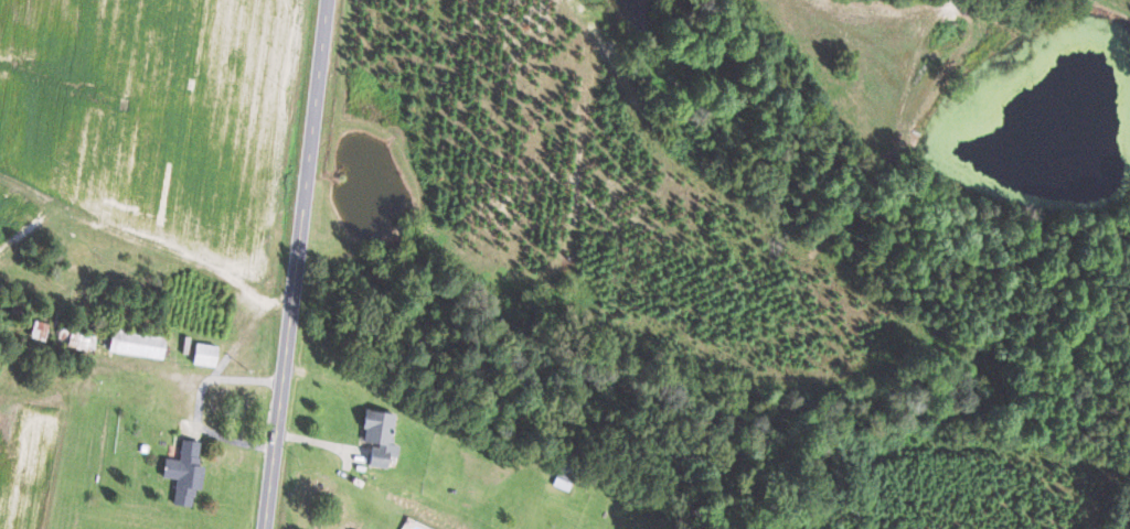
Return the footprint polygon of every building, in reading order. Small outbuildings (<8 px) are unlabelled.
[(27,339),(43,341),(46,323),(29,321),(27,339)] [(96,334),(57,330),(55,348),(95,352),(96,334)] [(165,335),(107,330),(105,353),(163,358),(165,335)] [(217,345),(192,343),(190,364),(215,367),(217,345)] [(393,414),(363,410),(359,442),(369,443),(366,466),(387,469),(388,457),(395,458),(397,445),(389,444),(393,414)] [(170,505),(189,507),(192,489),(199,490),(201,466),(196,465),(199,442),(179,440),(177,459),(162,458),(159,477),(174,479),(170,505)]
